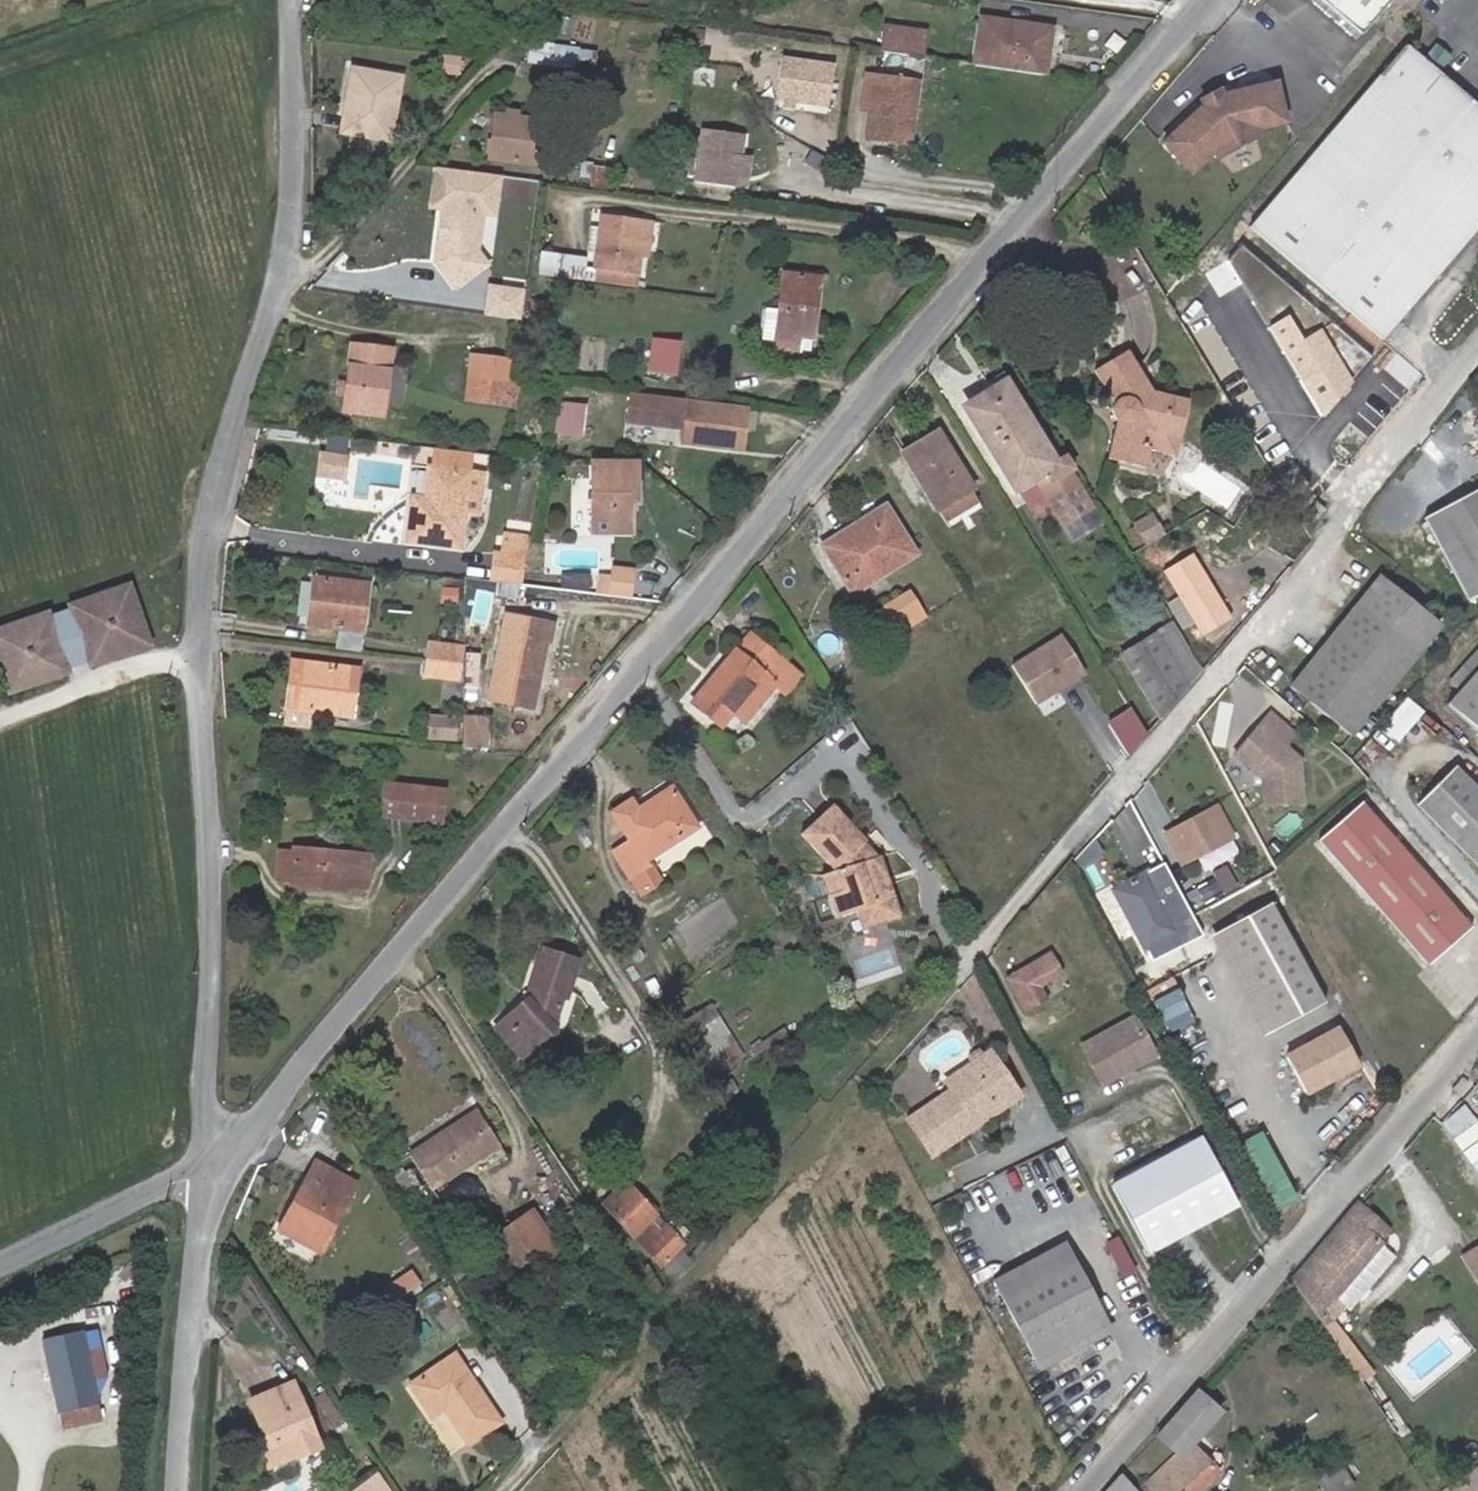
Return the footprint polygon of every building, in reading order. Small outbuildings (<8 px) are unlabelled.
[(1390,0),(1321,0),(1360,34),(1390,0)] [(1044,75),(1050,28),(981,19),(974,65),(1044,75)] [(921,57),(925,32),(885,26),(881,51),(921,57)] [(594,53),(576,51),(577,48),(530,43),(529,61),(574,67),(574,65),(592,68),(594,53)] [(1451,57),(1435,43),(1421,59),(1438,73),(1451,57)] [(1477,227),(1477,107),(1438,73),(1421,59),(1405,45),(1249,226),(1382,340),(1477,227)] [(827,107),(833,65),(780,57),(775,101),(782,101),(794,103),(827,107)] [(389,141),(400,77),(352,68),(340,132),(389,141)] [(907,115),(913,81),(865,74),(861,109),(868,110),(865,138),(910,144),(914,116),(907,115)] [(914,116),(918,81),(913,81),(907,115),(914,116)] [(1284,122),(1275,82),(1222,95),(1211,97),(1203,105),(1163,143),(1190,173),(1211,154),(1216,158),(1258,135),(1257,129),(1284,122)] [(1222,95),(1219,90),(1200,101),(1203,105),(1211,97),(1222,95)] [(793,110),(794,103),(782,101),(782,108),(793,110)] [(536,165),(542,120),(517,117),(517,111),(507,110),(506,116),(494,115),(488,159),(536,165)] [(740,155),(743,134),(701,129),(694,181),(737,187),(740,155)] [(745,188),(750,156),(740,155),(737,187),(745,188)] [(493,213),(498,174),(438,166),(432,205),(444,207),(442,217),(447,222),(445,234),(439,239),(436,260),(457,286),(487,262),(476,249),(482,211),(493,213)] [(486,215),(483,249),(495,250),(497,216),(486,215)] [(639,255),(644,222),(601,217),(595,260),(595,266),(637,272),(639,255)] [(647,256),(651,223),(644,222),(639,255),(647,256)] [(637,272),(595,266),(595,260),(541,253),(540,274),(635,286),(637,272)] [(811,338),(819,277),(782,273),(778,308),(774,340),(773,347),(797,350),(798,337),(811,338)] [(489,286),(485,314),(520,320),(523,292),(489,286)] [(774,340),(778,308),(765,307),(761,338),(774,340)] [(810,352),(811,338),(798,337),(797,350),(810,352)] [(674,372),(677,344),(656,341),(653,369),(674,372)] [(388,366),(390,349),(352,345),(343,410),(382,415),(383,403),(388,366)] [(1179,439),(1188,400),(1151,392),(1126,350),(1094,371),(1114,403),(1113,403),(1113,404),(1112,405),(1112,406),(1111,408),(1111,409),(1111,410),(1111,411),(1111,413),(1112,414),(1112,415),(1113,417),(1114,418),(1115,419),(1116,421),(1117,421),(1117,422),(1108,459),(1146,468),(1150,450),(1140,447),(1144,432),(1179,439)] [(507,382),(509,360),(471,355),(468,376),(507,382)] [(401,405),(406,369),(388,366),(383,403),(401,405)] [(514,405),(516,383),(507,382),(468,376),(466,399),(514,405)] [(1052,463),(1003,385),(967,407),(1017,489),(1033,480),(1044,473),(1049,481),(1071,469),(1064,457),(1052,463)] [(584,402),(585,393),(563,390),(562,398),(584,402)] [(637,424),(640,393),(630,392),(627,422),(637,424)] [(746,406),(640,393),(637,424),(683,429),(681,441),(741,449),(746,406)] [(584,423),(587,402),(584,402),(562,398),(562,400),(560,421),(584,423)] [(972,490),(936,431),(901,452),(937,510),(972,490)] [(1175,456),(1179,439),(1144,432),(1140,447),(1150,450),(1175,456)] [(343,455),(345,438),(327,436),(325,453),(343,455)] [(432,467),(428,466),(424,498),(411,497),(406,540),(460,547),(464,511),(480,513),(483,488),(466,486),(470,452),(434,448),(432,467)] [(345,480),(347,456),(343,455),(325,453),(320,452),(317,476),(345,480)] [(634,504),(634,483),(637,484),(637,462),(590,462),(590,534),(634,533),(634,504)] [(1104,523),(1071,469),(1049,481),(1044,473),(1033,480),(1071,543),(1104,523)] [(1423,518),(1468,600),(1477,595),(1477,488),(1423,518)] [(1312,524),(1324,509),(1316,502),(1304,516),(1312,524)] [(890,513),(884,505),(841,532),(847,540),(890,513)] [(851,595),(915,554),(890,513),(847,540),(841,532),(829,539),(852,577),(843,582),(851,595)] [(1163,532),(1152,513),(1134,524),(1144,543),(1163,532)] [(527,555),(530,535),(503,531),(499,551),(527,555)] [(852,577),(829,539),(820,545),(843,582),(852,577)] [(521,585),(527,555),(499,551),(494,551),(490,581),(521,585)] [(635,595),(637,568),(599,565),(597,591),(635,595)] [(1222,604),(1199,567),(1171,584),(1193,622),(1193,621),(1222,604)] [(588,590),(588,575),(563,575),(562,587),(588,590)] [(1411,659),(1439,625),(1379,576),(1290,687),(1350,735),(1398,676),(1411,659)] [(361,632),(368,584),(312,577),(306,626),(361,632)] [(128,585),(68,606),(69,611),(49,617),(48,613),(0,629),(0,668),(8,692),(68,672),(66,667),(87,660),(89,664),(148,643),(128,585)] [(460,604),(460,590),(446,589),(446,604),(460,604)] [(893,637),(924,617),(908,591),(877,611),(893,637)] [(1169,602),(1164,593),(1159,596),(1164,605),(1169,602)] [(1200,633),(1228,616),(1222,604),(1193,621),(1200,633)] [(532,708),(546,640),(550,641),(553,625),(505,615),(488,699),(532,708)] [(1199,672),(1170,624),(1157,633),(1189,686),(1199,672)] [(775,678),(787,664),(747,630),(689,701),(721,729),(733,716),(769,673),(775,678)] [(360,651),(363,636),(337,633),(335,647),(360,651)] [(1189,686),(1157,633),(1121,654),(1159,718),(1189,686)] [(1011,665),(1035,703),(1085,672),(1060,634),(1011,665)] [(459,663),(461,646),(428,642),(426,659),(459,663)] [(477,688),(479,654),(463,654),(463,664),(463,681),(463,688),(474,688),(477,688)] [(1477,670),(1477,655),(1453,683),(1460,689),(1477,670)] [(457,680),(459,663),(426,659),(424,676),(443,678),(457,680)] [(1425,671),(1411,659),(1398,676),(1412,686),(1425,671)] [(298,688),(301,662),(291,660),(288,686),(298,688)] [(351,717),(358,668),(301,662),(298,688),(288,686),(285,709),(313,712),(351,717)] [(744,726),(776,688),(785,697),(802,676),(787,664),(775,678),(769,673),(733,716),(744,726)] [(1460,689),(1447,704),(1477,733),(1477,670),(1460,689)] [(463,688),(463,681),(457,680),(443,678),(440,703),(462,704),(463,688)] [(471,715),(471,697),(474,697),(474,688),(463,688),(462,704),(462,714),(471,715)] [(1399,738),(1425,709),(1410,696),(1384,725),(1399,738)] [(311,729),(313,712),(285,709),(283,725),(311,729)] [(1146,733),(1131,709),(1108,724),(1128,755),(1146,733)] [(456,741),(457,716),(425,714),(424,739),(456,741)] [(1269,714),(1234,754),(1261,777),(1264,804),(1302,801),(1298,759),(1284,746),(1294,735),(1269,714)] [(489,729),(489,716),(462,715),(461,749),(488,753),(488,742),(489,729)] [(1337,735),(1329,728),(1323,736),(1330,742),(1337,735)] [(501,742),(500,729),(489,729),(488,742),(499,742),(501,742)] [(498,755),(499,742),(488,742),(488,753),(498,755)] [(1453,767),(1416,803),(1477,866),(1477,792),(1453,767)] [(439,822),(443,790),(387,784),(383,816),(439,822)] [(696,827),(670,787),(637,810),(630,800),(612,812),(630,841),(613,852),(629,876),(645,866),(643,861),(646,859),(696,827)] [(1471,927),(1361,801),(1318,839),(1354,880),(1377,908),(1427,965),(1471,927)] [(863,841),(865,840),(832,804),(800,833),(834,871),(841,891),(828,895),(835,916),(855,910),(875,903),(873,899),(892,893),(880,856),(878,856),(873,858),(860,845),(863,841)] [(1230,832),(1216,806),(1165,834),(1181,863),(1194,857),(1192,852),(1230,832)] [(1194,857),(1232,837),(1230,832),(1192,852),(1194,857)] [(878,856),(863,841),(860,845),(873,858),(878,856)] [(365,887),(369,856),(293,849),(293,853),(279,852),(277,879),(291,880),(290,884),(345,889),(345,885),(365,887)] [(660,882),(646,859),(643,861),(645,866),(629,876),(640,894),(660,882)] [(841,891),(834,871),(821,875),(828,895),(841,891)] [(1147,880),(1117,896),(1148,953),(1177,937),(1147,880)] [(900,917),(892,893),(873,899),(875,903),(855,910),(861,929),(900,917)] [(1270,903),(1220,931),(1274,1031),(1325,1003),(1270,903)] [(566,999),(578,960),(542,948),(524,1000),(502,1020),(529,1051),(555,1029),(550,1023),(555,1019),(562,998),(566,999)] [(1060,973),(1049,953),(1007,978),(1025,1011),(1040,1004),(1033,989),(1060,973)] [(1179,987),(1155,998),(1165,1020),(1190,1008),(1179,987)] [(742,1055),(710,1005),(702,1010),(734,1060),(742,1055)] [(734,1060),(702,1010),(683,1022),(714,1072),(734,1060)] [(529,1051),(502,1020),(494,1027),(522,1058),(529,1051)] [(1136,1020),(1083,1048),(1097,1074),(1132,1055),(1138,1066),(1156,1056),(1136,1020)] [(1358,1065),(1338,1027),(1285,1055),(1305,1093),(1358,1065)] [(983,1120),(1019,1096),(988,1051),(965,1066),(972,1075),(950,1090),(906,1119),(931,1156),(975,1126),(970,1119),(978,1113),(983,1120)] [(1132,1055),(1097,1074),(1103,1085),(1138,1066),(1132,1055)] [(950,1090),(972,1075),(965,1066),(944,1081),(950,1090)] [(498,1143),(477,1111),(409,1155),(430,1188),(498,1143)] [(975,1126),(983,1120),(978,1113),(970,1119),(975,1126)] [(1233,1147),(1268,1213),(1294,1199),(1258,1134),(1233,1147)] [(1202,1139),(1113,1186),(1123,1206),(1213,1159),(1202,1139)] [(1123,1206),(1148,1252),(1237,1205),(1213,1159),(1123,1206)] [(318,1252),(356,1183),(315,1161),(297,1195),(301,1197),(291,1215),(287,1212),(277,1230),(318,1252)] [(612,1205),(630,1188),(625,1182),(607,1200),(612,1205)] [(659,1230),(650,1220),(655,1214),(630,1188),(612,1205),(607,1200),(603,1203),(673,1281),(693,1263),(680,1248),(683,1244),(665,1224),(659,1230)] [(291,1215),(301,1197),(297,1195),(287,1212),(291,1215)] [(1336,1297),(1382,1241),(1389,1233),(1380,1225),(1381,1224),(1357,1203),(1292,1280),(1324,1325),(1354,1370),(1364,1362),(1359,1355),(1348,1338),(1332,1319),(1331,1318),(1326,1308),(1336,1297)] [(659,1230),(665,1224),(655,1214),(650,1220),(659,1230)] [(532,1261),(509,1226),(491,1238),(514,1272),(532,1261)] [(1347,1308),(1395,1252),(1382,1241),(1336,1297),(1345,1306),(1347,1308)] [(1003,1298),(1072,1260),(1063,1243),(994,1280),(1003,1298)] [(1477,1254),(1477,1247),(1462,1257),(1465,1262),(1477,1254)] [(1465,1262),(1477,1282),(1477,1254),(1465,1262)] [(1100,1313),(1072,1260),(1003,1298),(1030,1351),(1100,1313)] [(392,1294),(421,1283),(415,1268),(399,1274),(402,1282),(389,1287),(392,1294)] [(1345,1306),(1336,1297),(1326,1308),(1331,1318),(1332,1319),(1345,1306)] [(1040,1368),(1110,1331),(1100,1313),(1030,1351),(1040,1368)] [(99,1323),(42,1336),(63,1427),(105,1418),(95,1376),(111,1372),(99,1323)] [(500,1422),(454,1354),(410,1384),(431,1417),(444,1408),(467,1444),(500,1422)] [(1373,1376),(1364,1362),(1354,1370),(1363,1383),(1373,1376)] [(320,1447),(292,1381),(248,1400),(262,1434),(268,1448),(262,1450),(268,1466),(296,1454),(297,1456),(320,1447)] [(1217,1472),(1190,1443),(1218,1411),(1196,1393),(1158,1436),(1177,1453),(1137,1490),(1197,1490),(1217,1472)] [(268,1448),(262,1434),(256,1437),(262,1450),(268,1448)] [(376,1469),(347,1490),(390,1490),(376,1469)] [(1120,1475),(1106,1490),(1135,1490),(1120,1475)]
